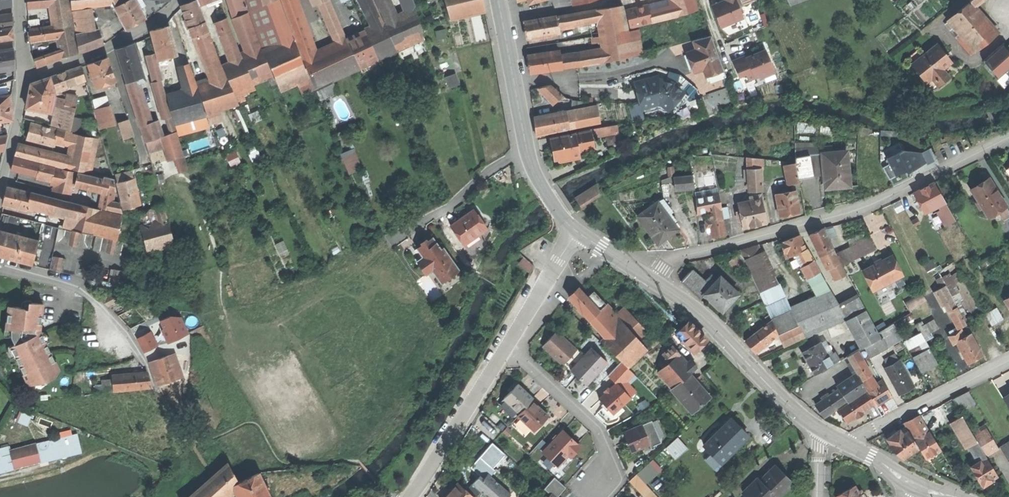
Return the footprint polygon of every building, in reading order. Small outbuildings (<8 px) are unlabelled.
[(56,25),(56,27),(74,25),(69,0),(53,0),(54,5),(52,5),(56,25)] [(113,0),(71,0),(73,9),(89,7),(111,4),(113,0)] [(137,0),(129,0),(118,6),(116,7),(127,27),(137,22),(146,17),(137,0)] [(245,0),(233,0),(238,17),(250,13),(245,0)] [(267,0),(247,0),(250,10),(258,7),(268,3),(267,0)] [(280,0),(277,0),(268,3),(283,44),(293,39),(295,39),(280,0)] [(303,61),(314,56),(295,0),(281,0),(303,61)] [(330,0),(326,0),(322,2),(339,44),(348,41),(346,38),(345,35),(330,0)] [(378,26),(384,23),(374,0),(364,0),(378,26)] [(386,23),(396,19),(387,0),(376,0),(386,23)] [(407,14),(416,10),(413,0),(402,0),(407,14)] [(450,21),(485,11),(482,0),(445,0),(450,21)] [(674,10),(675,17),(676,18),(687,15),(687,13),(697,10),(694,0),(671,0),(674,10)] [(712,6),(716,17),(719,16),(723,27),(743,18),(739,8),(742,6),(739,0),(723,0),(723,1),(724,3),(720,5),(719,3),(712,6)] [(190,4),(183,7),(190,28),(205,23),(197,1),(190,4)] [(948,20),(959,33),(963,38),(986,19),(981,12),(974,4),(971,1),(948,20)] [(623,6),(598,10),(599,19),(601,30),(602,35),(628,30),(623,6)] [(630,28),(652,23),(649,11),(648,6),(636,9),(627,11),(630,28)] [(92,29),(89,7),(73,9),(77,32),(92,29)] [(266,28),(258,7),(250,10),(256,31),(266,28)] [(386,23),(384,23),(396,48),(423,36),(416,10),(407,14),(396,19),(386,23)] [(559,26),(599,19),(598,10),(557,17),(559,26)] [(652,23),(675,17),(674,10),(649,11),(652,23)] [(263,50),(250,13),(238,17),(252,54),(263,50)] [(0,18),(0,27),(13,25),(13,15),(0,18)] [(560,33),(559,26),(557,17),(525,23),(526,31),(527,38),(560,33)] [(231,51),(238,65),(245,62),(243,57),(228,18),(220,22),(223,29),(220,30),(228,52),(231,51)] [(963,38),(976,53),(999,34),(986,19),(963,38)] [(205,23),(190,28),(193,37),(196,37),(218,82),(228,79),(226,73),(219,76),(211,55),(217,53),(205,23)] [(378,57),(396,48),(384,23),(378,26),(366,32),(376,54),(378,57)] [(31,35),(32,41),(58,37),(56,27),(56,25),(30,29),(31,35)] [(74,25),(56,27),(58,37),(61,51),(62,59),(70,56),(70,55),(79,53),(74,25)] [(159,28),(151,30),(157,54),(159,61),(168,58),(175,56),(167,26),(159,28)] [(0,29),(0,41),(14,38),(14,32),(13,27),(0,29)] [(358,62),(376,54),(366,32),(364,27),(357,30),(354,31),(355,34),(346,38),(348,41),(358,62)] [(99,28),(92,29),(77,32),(80,52),(93,48),(105,43),(99,28)] [(602,36),(602,35),(601,30),(576,34),(577,40),(602,36)] [(632,57),(628,30),(602,35),(602,36),(606,52),(607,62),(632,57)] [(972,56),(976,53),(963,38),(959,33),(956,36),(972,56)] [(695,50),(686,53),(690,63),(693,72),(703,69),(706,68),(709,75),(723,71),(711,36),(702,38),(705,47),(695,50)] [(693,41),(695,50),(705,47),(702,38),(693,41)] [(306,69),(293,39),(283,44),(273,48),(264,52),(277,81),(278,81),(306,69)] [(261,43),(264,52),(273,48),(270,40),(261,43)] [(332,78),(359,66),(358,62),(348,41),(339,44),(314,56),(303,61),(314,86),(316,85),(332,78)] [(126,47),(117,49),(127,81),(137,78),(144,75),(134,44),(126,47)] [(983,61),(998,79),(1008,69),(1008,51),(1004,44),(993,52),(983,61)] [(937,46),(912,65),(926,82),(933,77),(939,85),(948,78),(942,70),(950,63),(942,53),(937,46)] [(0,51),(0,69),(15,66),(15,58),(15,48),(0,51)] [(273,75),(263,50),(252,54),(243,57),(245,62),(254,83),(273,75)] [(38,67),(62,59),(61,51),(36,59),(38,67)] [(746,56),(732,62),(738,77),(745,74),(748,81),(754,78),(758,76),(763,78),(766,77),(767,73),(773,70),(765,51),(755,55),(756,57),(750,59),(749,57),(746,58),(746,56)] [(530,73),(563,69),(561,58),(560,52),(528,57),(529,65),(530,73)] [(563,69),(607,62),(606,52),(561,58),(563,69)] [(224,70),(217,53),(211,55),(219,76),(226,73),(224,70)] [(149,55),(154,82),(162,80),(164,80),(159,61),(157,54),(149,55)] [(380,61),(378,57),(376,54),(358,62),(359,66),(361,70),(380,61)] [(89,64),(96,87),(116,81),(108,58),(97,61),(89,64)] [(173,79),(168,58),(159,61),(164,80),(164,81),(173,79)] [(254,84),(254,83),(245,62),(238,65),(224,70),(226,73),(228,79),(234,93),(254,84)] [(182,66),(188,92),(198,89),(190,63),(182,66)] [(52,77),(56,91),(87,80),(82,67),(67,72),(52,77)] [(725,78),(723,71),(709,75),(706,68),(703,69),(708,84),(725,78)] [(325,115),(306,69),(278,81),(280,86),(296,79),(314,120),(325,115)] [(777,79),(773,70),(767,73),(766,77),(763,78),(758,76),(754,78),(758,86),(777,79)] [(635,83),(636,86),(659,81),(659,76),(635,83)] [(52,113),(54,102),(55,96),(56,91),(52,77),(32,84),(30,96),(27,108),(52,113)] [(932,90),(939,85),(933,77),(926,82),(932,90)] [(151,123),(138,83),(137,78),(127,81),(126,81),(140,126),(151,123)] [(336,88),(332,78),(316,85),(320,95),(336,88)] [(237,101),(234,93),(228,79),(218,82),(199,89),(206,111),(237,101)] [(297,127),(314,120),(296,79),(280,86),(297,127)] [(165,118),(167,118),(172,116),(162,80),(154,82),(165,118)] [(659,81),(636,86),(642,109),(645,109),(646,113),(660,110),(663,112),(666,112),(682,93),(674,85),(659,81)] [(542,88),(556,103),(563,96),(550,85),(542,88)] [(188,92),(168,97),(174,120),(175,120),(204,112),(198,89),(188,92)] [(727,90),(709,91),(710,106),(729,104),(727,90)] [(688,97),(682,93),(666,112),(674,113),(688,97)] [(1,127),(0,121),(7,121),(10,119),(12,118),(13,115),(11,104),(10,95),(0,96),(0,127),(1,127)] [(54,102),(57,103),(75,107),(76,107),(78,97),(66,95),(66,98),(55,96),(54,102)] [(93,100),(95,110),(110,106),(107,97),(93,100)] [(596,104),(572,101),(574,111),(577,128),(601,124),(596,104)] [(52,126),(70,129),(75,107),(57,103),(52,126)] [(101,129),(116,125),(112,108),(97,112),(101,129)] [(570,130),(577,128),(574,111),(568,112),(570,130)] [(205,112),(204,112),(175,120),(179,135),(209,126),(205,112)] [(536,136),(570,130),(568,112),(534,119),(535,127),(536,136)] [(167,118),(172,132),(176,131),(172,116),(167,118)] [(124,139),(134,136),(129,120),(120,123),(124,139)] [(155,122),(151,123),(140,126),(145,141),(160,136),(155,122)] [(28,140),(54,146),(55,141),(58,129),(51,128),(32,124),(30,133),(28,140)] [(590,130),(591,131),(592,138),(618,133),(616,124),(590,130)] [(76,134),(58,129),(55,141),(63,143),(64,137),(75,138),(76,134)] [(172,132),(160,136),(145,141),(153,166),(184,156),(176,131),(172,132)] [(553,150),(555,160),(575,156),(575,152),(581,151),(594,148),(592,138),(591,131),(551,140),(553,150)] [(95,139),(76,134),(75,138),(73,146),(70,160),(68,168),(87,172),(95,139)] [(73,146),(75,138),(64,137),(63,143),(73,146)] [(68,169),(68,168),(70,160),(18,147),(15,156),(68,169)] [(341,153),(350,174),(364,168),(355,147),(341,153)] [(795,148),(795,158),(809,156),(815,155),(814,149),(795,148)] [(232,166),(242,162),(237,149),(226,154),(232,166)] [(884,167),(890,179),(908,170),(908,172),(926,163),(921,153),(904,149),(887,158),(890,164),(884,167)] [(921,153),(926,163),(927,164),(935,160),(929,149),(921,153)] [(848,152),(822,154),(824,175),(825,190),(839,188),(850,188),(848,152)] [(815,155),(809,156),(813,177),(824,175),(822,154),(815,155)] [(799,179),(813,177),(809,156),(795,158),(796,163),(799,179)] [(47,166),(15,158),(13,165),(12,170),(44,178),(47,166)] [(749,170),(750,170),(762,169),(764,169),(764,159),(749,158),(749,170)] [(799,182),(799,179),(796,163),(787,165),(790,184),(793,184),(799,182)] [(59,169),(47,166),(44,178),(56,181),(59,169)] [(76,172),(59,169),(56,181),(54,190),(72,194),(76,172)] [(750,170),(751,191),(761,191),(763,191),(762,169),(750,170)] [(116,174),(118,182),(134,178),(132,170),(116,174)] [(103,179),(80,173),(77,184),(90,189),(103,193),(104,188),(106,177),(104,177),(103,179)] [(676,191),(695,188),(693,175),(674,177),(676,191)] [(114,178),(106,177),(104,188),(116,191),(114,178)] [(134,178),(118,182),(124,208),(140,205),(134,178)] [(972,192),(988,218),(997,212),(1006,207),(990,181),(981,187),(972,192)] [(801,190),(799,182),(793,184),(794,191),(794,192),(795,191),(801,190)] [(924,188),(914,193),(926,213),(932,209),(946,202),(935,182),(924,188)] [(576,200),(583,209),(604,196),(599,185),(576,200)] [(5,196),(3,203),(28,209),(29,204),(32,193),(7,187),(5,196)] [(113,203),(116,191),(104,188),(103,193),(100,209),(112,211),(113,203)] [(751,191),(753,201),(762,199),(761,191),(751,191)] [(799,212),(795,191),(794,192),(794,191),(787,192),(781,193),(776,194),(779,216),(791,214),(799,212)] [(40,195),(32,193),(29,204),(37,206),(40,195)] [(697,214),(708,212),(721,209),(718,193),(696,197),(697,214)] [(76,204),(40,195),(37,206),(51,210),(51,207),(67,211),(74,213),(76,204)] [(756,225),(767,223),(762,199),(753,201),(739,204),(744,228),(756,225)] [(663,200),(658,201),(667,214),(671,211),(663,200)] [(637,216),(657,244),(667,236),(678,229),(667,214),(658,201),(637,216)] [(956,220),(946,202),(932,209),(934,212),(940,208),(941,210),(938,212),(945,225),(956,220)] [(120,204),(113,203),(112,211),(122,212),(120,204)] [(123,215),(76,204),(74,213),(72,223),(71,229),(117,240),(123,215)] [(156,207),(160,223),(168,221),(164,204),(156,207)] [(1006,207),(997,212),(1001,217),(1008,212),(1006,207)] [(451,226),(464,245),(488,228),(482,219),(475,209),(451,226)] [(719,236),(726,235),(721,209),(708,212),(710,220),(711,227),(713,237),(719,236)] [(138,212),(142,227),(151,225),(147,210),(138,212)] [(65,221),(72,223),(74,213),(67,211),(65,221)] [(912,221),(914,226),(920,223),(918,218),(912,221)] [(63,228),(71,229),(72,223),(65,221),(63,228)] [(151,225),(142,227),(148,249),(174,243),(168,221),(160,223),(155,224),(151,225)] [(833,225),(824,228),(828,238),(837,234),(833,225)] [(810,235),(821,257),(834,250),(828,238),(824,228),(816,232),(810,235)] [(93,236),(59,229),(56,242),(90,249),(93,236)] [(0,230),(0,256),(33,264),(34,260),(36,251),(39,240),(0,230)] [(862,242),(867,253),(876,249),(869,235),(860,239),(862,242)] [(799,253),(805,250),(805,249),(800,236),(790,239),(781,243),(787,257),(799,253)] [(96,237),(94,250),(127,256),(130,243),(96,237)] [(418,262),(426,274),(438,266),(445,277),(458,268),(444,247),(441,249),(433,237),(427,241),(423,244),(427,250),(422,253),(425,257),(418,262)] [(44,242),(39,240),(36,251),(42,252),(44,242)] [(850,261),(867,253),(862,242),(844,251),(850,261)] [(418,247),(422,253),(427,250),(423,244),(418,247)] [(805,249),(805,250),(799,253),(806,265),(814,260),(808,248),(805,249)] [(846,275),(842,265),(836,254),(834,250),(821,257),(820,257),(826,269),(830,268),(836,280),(846,275)] [(763,251),(745,260),(760,292),(779,283),(763,251)] [(842,265),(850,261),(844,251),(836,254),(842,265)] [(873,290),(903,274),(892,255),(876,264),(863,271),(873,290)] [(66,259),(52,256),(50,269),(64,272),(66,259)] [(525,257),(520,262),(529,271),(534,266),(525,257)] [(927,270),(935,266),(932,259),(923,264),(927,270)] [(802,267),(815,297),(832,290),(814,260),(806,265),(802,267)] [(739,294),(717,274),(711,281),(708,284),(702,279),(689,267),(678,279),(691,291),(700,299),(704,295),(722,312),(739,294)] [(125,271),(111,269),(109,282),(122,284),(125,271)] [(705,275),(702,279),(708,284),(711,281),(705,275)] [(936,279),(940,288),(946,285),(941,277),(936,279)] [(941,307),(947,304),(954,300),(951,296),(948,289),(946,285),(940,288),(933,292),(938,300),(941,307)] [(574,293),(569,297),(589,320),(591,319),(599,311),(579,288),(574,293)] [(815,297),(791,307),(793,312),(800,325),(803,332),(806,337),(846,319),(832,290),(815,297)] [(102,299),(110,307),(128,298),(118,291),(102,299)] [(588,296),(589,298),(593,294),(599,301),(605,307),(601,311),(604,314),(611,308),(607,304),(606,305),(593,291),(588,296)] [(921,292),(915,295),(920,304),(926,300),(921,292)] [(589,298),(595,305),(599,301),(593,294),(589,298)] [(904,301),(909,310),(920,304),(915,295),(904,301)] [(841,306),(864,347),(881,338),(858,297),(841,306)] [(110,307),(118,315),(138,305),(128,298),(110,307)] [(947,304),(950,310),(957,307),(954,300),(947,304)] [(600,310),(601,311),(605,307),(599,301),(595,305),(600,310)] [(26,308),(9,306),(7,330),(12,330),(12,337),(16,345),(11,347),(29,385),(43,379),(45,383),(56,377),(54,373),(60,371),(42,332),(40,333),(39,327),(41,327),(44,304),(36,303),(29,302),(29,311),(25,311),(26,308)] [(950,310),(960,328),(967,324),(957,307),(950,310)] [(997,307),(991,311),(998,322),(1001,321),(1004,319),(997,307)] [(611,308),(604,314),(617,329),(640,355),(647,349),(638,340),(629,329),(617,315),(611,308)] [(625,308),(617,315),(629,329),(638,322),(625,308)] [(600,310),(599,311),(591,319),(608,337),(617,329),(604,314),(601,311),(600,310)] [(985,314),(992,326),(998,322),(991,311),(985,314)] [(773,321),(779,334),(800,325),(793,312),(773,321)] [(163,329),(169,342),(190,332),(182,316),(172,314),(161,320),(165,328),(163,329)] [(894,324),(897,330),(915,320),(912,314),(894,324)] [(772,320),(766,325),(775,336),(779,334),(773,321),(772,320)] [(678,332),(695,350),(707,340),(698,331),(689,321),(678,332)] [(877,326),(880,332),(888,327),(884,321),(877,326)] [(647,332),(638,322),(629,329),(638,340),(647,332)] [(924,328),(929,336),(939,330),(935,322),(924,328)] [(960,328),(961,330),(965,337),(971,333),(967,324),(960,328)] [(755,353),(775,336),(766,325),(746,341),(750,346),(755,353)] [(779,334),(782,342),(803,332),(800,325),(779,334)] [(640,355),(617,329),(608,337),(602,343),(622,362),(628,367),(640,355)] [(138,337),(145,352),(160,346),(154,330),(138,337)] [(953,343),(957,342),(956,341),(965,337),(961,330),(955,333),(951,335),(949,336),(953,343)] [(554,356),(563,365),(577,350),(557,331),(543,346),(554,356)] [(785,347),(806,337),(803,332),(782,342),(785,347)] [(905,341),(909,349),(925,340),(921,332),(905,341)] [(957,342),(968,363),(976,359),(983,355),(971,333),(965,337),(956,341),(957,342)] [(864,347),(868,355),(888,344),(884,336),(881,338),(864,347)] [(929,348),(925,340),(909,349),(913,357),(929,348)] [(808,362),(814,374),(832,364),(828,357),(820,343),(803,353),(808,362)] [(664,354),(665,356),(672,351),(677,356),(679,354),(672,347),(664,354)] [(580,378),(587,385),(608,363),(592,348),(571,370),(580,378)] [(938,364),(929,348),(913,357),(921,372),(930,368),(938,364)] [(665,356),(670,362),(677,356),(672,351),(665,356)] [(836,352),(828,357),(832,364),(840,360),(836,352)] [(847,358),(858,375),(861,380),(870,375),(856,352),(847,358)] [(157,359),(150,362),(151,367),(153,372),(159,370),(164,384),(178,379),(171,359),(170,355),(168,356),(157,359)] [(659,372),(673,389),(690,374),(691,373),(687,368),(677,356),(670,362),(659,372)] [(885,368),(899,394),(905,390),(913,386),(899,361),(885,368)] [(634,374),(628,367),(622,362),(608,376),(616,384),(617,383),(620,388),(634,374)] [(693,363),(687,368),(691,373),(697,368),(693,363)] [(122,375),(123,390),(153,388),(150,380),(148,373),(140,373),(134,374),(122,375)] [(710,397),(690,374),(673,389),(672,390),(692,412),(710,397)] [(114,391),(123,390),(122,375),(112,376),(113,379),(114,391)] [(839,388),(848,402),(866,390),(861,380),(858,375),(838,388),(839,388)] [(870,375),(861,380),(866,390),(867,391),(875,403),(876,406),(881,402),(885,400),(875,384),(870,375)] [(104,392),(114,391),(113,379),(103,380),(104,392)] [(882,380),(875,384),(885,400),(892,396),(882,380)] [(630,399),(620,388),(617,383),(616,384),(599,399),(606,407),(612,414),(630,399)] [(510,392),(504,399),(519,413),(531,401),(533,399),(517,385),(510,392)] [(825,417),(848,402),(839,388),(816,404),(821,411),(825,417)] [(862,411),(875,403),(867,391),(839,410),(842,415),(846,422),(856,416),(862,411)] [(952,398),(958,411),(974,403),(968,391),(959,395),(952,398)] [(540,409),(531,401),(519,413),(517,416),(534,432),(548,417),(540,409)] [(22,411),(18,420),(29,425),(33,416),(22,411)] [(904,423),(909,433),(925,424),(919,414),(904,423)] [(753,427),(766,426),(765,415),(752,416),(753,427)] [(971,433),(961,415),(954,420),(969,445),(976,441),(973,436),(971,433)] [(704,446),(721,462),(750,434),(741,424),(733,417),(704,446)] [(652,421),(641,425),(649,445),(651,450),(654,448),(653,446),(661,443),(652,421)] [(929,432),(925,424),(909,433),(914,441),(929,432)] [(641,425),(623,432),(627,443),(630,452),(649,445),(641,425)] [(939,432),(946,443),(952,439),(945,428),(939,432)] [(986,429),(980,432),(973,436),(976,441),(985,456),(990,453),(993,451),(998,448),(986,429)] [(564,430),(543,453),(557,466),(568,454),(572,457),(581,447),(571,438),(564,430)] [(887,437),(890,443),(904,436),(901,431),(887,437)] [(939,449),(929,432),(914,441),(918,448),(924,458),(931,454),(939,449)] [(901,457),(918,448),(914,441),(909,433),(904,436),(890,443),(887,444),(894,451),(901,457)] [(77,434),(35,444),(40,461),(81,450),(77,434)] [(681,436),(667,445),(675,458),(690,449),(681,436)] [(985,456),(976,441),(969,445),(978,461),(985,456)] [(1008,462),(1008,461),(1008,442),(1000,447),(1008,462)] [(12,454),(15,467),(40,461),(35,444),(18,449),(11,450),(12,454)] [(7,456),(12,454),(11,450),(18,449),(17,445),(5,448),(7,456)] [(15,467),(12,454),(7,456),(0,457),(0,471),(15,467)] [(561,469),(572,457),(568,454),(557,466),(561,469)] [(997,476),(985,456),(978,461),(969,466),(981,486),(982,485),(983,486),(987,483),(992,480),(992,479),(997,476)] [(470,468),(480,476),(480,475),(484,478),(488,474),(490,476),(496,470),(480,457),(470,468)] [(664,468),(654,458),(630,480),(646,496),(660,496),(648,483),(664,468)] [(234,487),(233,485),(239,482),(228,463),(189,496),(223,496),(234,487)] [(791,484),(783,475),(775,467),(757,485),(754,482),(743,493),(747,496),(778,496),(791,484)] [(239,496),(271,496),(259,473),(239,482),(233,485),(234,487),(239,496)] [(472,484),(476,488),(480,492),(486,496),(509,496),(511,494),(490,476),(488,474),(484,478),(480,475),(480,476),(476,480),(472,484)] [(566,487),(554,477),(544,489),(551,495),(549,496),(557,496),(566,487)] [(458,483),(449,492),(445,496),(473,496),(458,483)] [(835,496),(836,496),(865,496),(861,490),(858,492),(854,486),(846,491),(835,496)] [(480,492),(476,488),(471,494),(475,496),(476,496),(480,492)]
